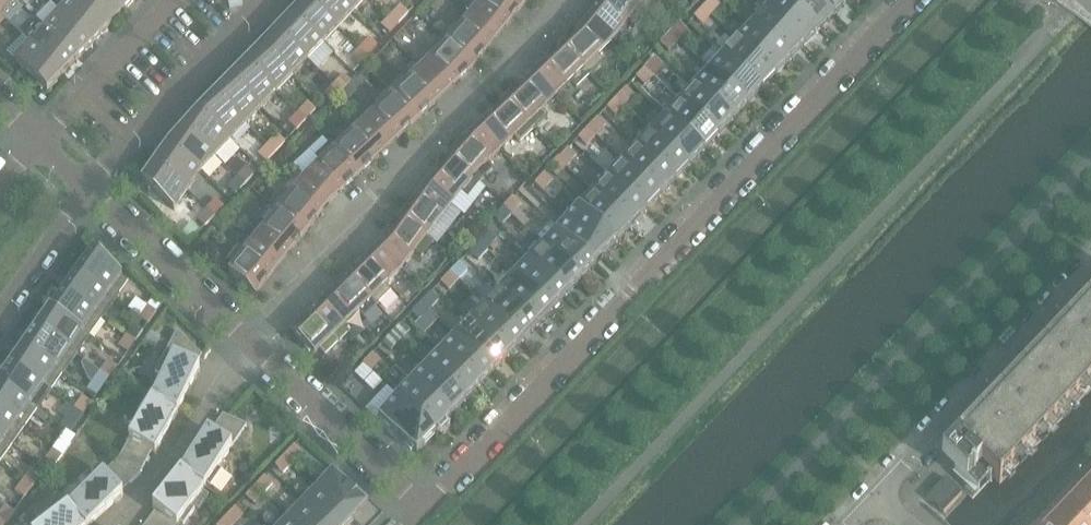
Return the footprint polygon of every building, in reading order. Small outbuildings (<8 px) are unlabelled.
[(13,0),(0,0),(0,4),(5,9),(13,0)] [(84,4),(80,0),(73,0),(61,12),(84,34),(94,44),(109,27),(84,4)] [(113,0),(80,0),(84,4),(109,27),(125,11),(113,0)] [(125,11),(135,0),(113,0),(125,11)] [(308,0),(304,0),(291,14),(323,45),(339,29),(308,0)] [(341,0),(308,0),(339,29),(354,13),(341,0)] [(354,13),(366,0),(341,0),(354,13)] [(523,6),(515,0),(484,0),(471,15),(498,37),(523,6)] [(647,13),(630,0),(602,0),(588,17),(614,40),(628,23),(634,28),(645,14),(647,13)] [(647,13),(648,11),(647,11),(656,0),(630,0),(647,13)] [(721,6),(715,0),(711,0),(703,8),(712,15),(721,6)] [(787,0),(777,0),(767,10),(805,47),(820,31),(787,0)] [(817,0),(787,0),(820,31),(834,16),(817,0)] [(847,0),(817,0),(834,16),(848,1),(847,0)] [(399,24),(408,14),(400,6),(390,16),(399,24)] [(712,15),(703,8),(694,18),(702,25),(712,15)] [(805,47),(767,10),(753,26),(791,62),(805,47)] [(94,44),(84,34),(61,12),(46,29),(78,60),(94,44)] [(323,45),(291,14),(275,30),(308,61),(323,45)] [(473,68),(498,37),(471,15),(460,28),(454,23),(443,37),(442,38),(473,68)] [(389,34),(399,24),(390,16),(381,26),(389,34)] [(598,56),(614,40),(588,17),(560,45),(590,75),(604,62),(598,56)] [(678,41),(687,31),(679,23),(670,33),(678,41)] [(791,62),(753,26),(738,41),(776,77),(791,62)] [(78,60),(46,29),(30,45),(63,76),(78,60)] [(308,61),(275,30),(260,46),(293,77),(308,61)] [(669,51),(678,41),(670,33),(660,43),(669,51)] [(473,68),(442,38),(441,39),(448,44),(421,70),(445,94),(473,68)] [(368,57),(377,46),(369,39),(360,49),(368,57)] [(776,77),(738,41),(724,56),(762,92),(776,77)] [(63,76),(30,45),(15,61),(47,93),(63,76)] [(590,75),(560,45),(532,72),(556,97),(570,83),(576,89),(590,75)] [(293,77),(260,46),(245,62),(277,93),(293,77)] [(358,66),(368,57),(360,49),(350,58),(358,66)] [(762,92),(724,56),(709,71),(747,107),(762,92)] [(663,66),(655,58),(645,68),(654,76),(663,66)] [(277,93),(245,62),(229,78),(262,109),(277,93)] [(654,76),(645,68),(636,78),(644,86),(654,76)] [(416,121),(445,94),(421,70),(407,83),(401,77),(389,89),(389,88),(387,90),(416,121)] [(747,107),(709,71),(695,86),(733,122),(747,107)] [(542,111),(556,97),(532,72),(504,100),(534,130),(548,117),(542,111)] [(341,94),(349,86),(351,83),(343,75),(334,85),(341,94)] [(262,109),(229,78),(214,94),(246,126),(262,109)] [(339,97),(341,94),(334,85),(324,95),(332,103),(339,97)] [(341,94),(339,97),(346,104),(357,93),(349,86),(341,94)] [(733,122),(695,86),(680,101),(718,138),(733,122)] [(634,97),(626,89),(617,99),(625,106),(634,97)] [(416,121),(387,90),(386,91),(373,103),(379,109),(364,123),(388,148),(416,121)] [(246,126),(214,94),(198,111),(231,142),(246,126)] [(625,106),(617,99),(607,109),(615,116),(625,106)] [(534,130),(504,100),(476,127),(500,152),(514,138),(520,144),(534,130)] [(718,138),(680,101),(666,117),(704,153),(718,138)] [(306,121),(316,111),(308,103),(298,113),(306,121)] [(231,142),(198,111),(183,127),(216,158),(231,142)] [(297,131),(306,121),(298,113),(289,123),(297,131)] [(704,153),(666,117),(651,132),(689,168),(704,153)] [(605,127),(597,119),(588,129),(596,137),(605,127)] [(359,175),(388,148),(364,123),(336,149),(330,143),(329,144),(359,175)] [(216,158),(183,127),(168,143),(200,174),(216,158)] [(488,164),(500,152),(476,127),(448,155),(481,183),(493,170),(488,164)] [(596,137),(588,129),(578,139),(586,147),(596,137)] [(689,168),(651,132),(637,147),(675,183),(689,168)] [(276,153),(285,143),(277,135),(267,145),(276,153)] [(200,174),(168,143),(155,161),(187,192),(200,174)] [(359,175),(329,144),(328,145),(316,157),(321,164),(305,179),(330,202),(359,175)] [(266,163),(276,153),(267,145),(258,155),(266,163)] [(675,183),(637,147),(623,162),(661,198),(675,183)] [(576,157),(568,149),(559,159),(567,167),(576,157)] [(481,183),(448,155),(424,186),(451,207),(461,193),(468,199),(481,183)] [(567,167),(559,159),(549,169),(557,177),(567,167)] [(187,192),(155,161),(141,180),(174,211),(187,192)] [(661,198),(623,162),(608,177),(646,213),(661,198)] [(245,185),(254,175),(246,168),(237,178),(245,185)] [(543,192),(552,182),(544,174),(535,185),(543,192)] [(646,213),(608,177),(594,193),(632,229),(646,213)] [(235,195),(245,185),(237,178),(227,187),(235,195)] [(306,233),(330,202),(305,179),(291,196),(284,191),(272,206),(306,233)] [(427,237),(451,207),(424,186),(400,217),(427,237)] [(632,229),(594,193),(579,208),(617,244),(632,229)] [(512,216),(521,206),(513,198),(503,208),(512,216)] [(214,218),(224,208),(216,200),(206,210),(214,218)] [(281,263),(306,233),(272,206),(260,221),(267,226),(254,242),(281,263)] [(512,216),(503,208),(494,218),(502,226),(512,216)] [(617,244),(579,208),(564,223),(602,260),(617,244)] [(205,227),(214,218),(206,210),(197,220),(205,227)] [(421,258),(434,243),(427,237),(400,217),(376,248),(401,271),(415,253),(421,258)] [(234,226),(224,218),(216,229),(222,233),(229,232),(234,226)] [(602,260),(564,223),(558,230),(551,223),(536,239),(543,246),(581,282),(602,260)] [(487,251),(497,241),(489,233),(479,243),(487,251)] [(256,295),(281,263),(254,242),(247,236),(245,240),(227,262),(234,268),(229,273),(256,295)] [(487,251),(479,243),(470,253),(478,261),(487,251)] [(581,282),(543,246),(529,261),(566,297),(581,282)] [(123,276),(93,248),(76,272),(84,279),(116,301),(120,295),(119,295),(129,283),(122,277),(123,276)] [(385,286),(401,271),(376,248),(347,275),(377,306),(391,292),(385,286)] [(566,297),(529,261),(514,276),(552,312),(566,297)] [(468,271),(460,263),(450,273),(458,281),(468,271)] [(116,301),(84,279),(76,272),(63,291),(84,306),(103,319),(116,301)] [(458,281),(450,273),(441,283),(449,291),(458,281)] [(377,306),(347,275),(319,303),(344,328),(358,314),(363,319),(377,306)] [(552,312),(514,276),(500,291),(537,327),(552,312)] [(103,319),(84,306),(63,291),(50,309),(84,333),(90,337),(103,319)] [(537,327),(500,291),(485,306),(523,343),(537,327)] [(439,301),(431,294),(421,303),(430,311),(439,301)] [(1090,388),(1090,300),(942,456),(978,492),(993,477),(1000,483),(1090,388)] [(334,336),(344,328),(319,303),(291,331),(314,355),(320,350),(325,356),(338,345),(340,343),(334,336)] [(430,311),(421,303),(412,313),(420,321),(430,311)] [(149,324),(157,313),(148,306),(139,318),(149,324)] [(523,343),(485,306),(471,322),(509,358),(523,343)] [(84,333),(50,309),(37,327),(77,356),(90,337),(84,333)] [(509,358),(471,322),(456,337),(494,373),(509,358)] [(410,332),(402,324),(392,334),(401,342),(410,332)] [(136,342),(144,331),(134,325),(126,336),(136,342)] [(77,356),(37,327),(24,345),(64,374),(77,356)] [(177,412),(199,372),(200,369),(190,364),(197,350),(177,331),(156,373),(163,377),(152,399),(177,412)] [(401,342),(392,334),(383,344),(391,352),(401,342)] [(128,353),(136,342),(126,336),(119,347),(128,353)] [(494,373),(456,337),(442,352),(480,388),(494,373)] [(64,374),(24,345),(11,363),(51,392),(64,374)] [(480,388),(442,352),(427,367),(465,403),(480,388)] [(381,362),(373,354),(364,364),(372,372),(381,362)] [(110,379),(118,368),(109,361),(101,372),(110,379)] [(11,363),(0,379),(0,383),(38,410),(51,392),(11,363)] [(372,372),(364,364),(354,374),(362,382),(372,372)] [(465,403),(427,367),(413,382),(451,418),(465,403)] [(102,390),(110,379),(101,372),(93,383),(102,390)] [(451,418),(413,382),(398,397),(436,433),(451,418)] [(0,383),(0,410),(25,428),(38,410),(0,383)] [(84,415),(92,404),(83,397),(75,409),(84,415)] [(436,433),(398,397),(379,418),(417,454),(436,433)] [(155,455),(173,421),(177,412),(152,399),(150,401),(146,399),(136,416),(141,419),(129,441),(155,455)] [(76,426),(84,415),(75,409),(67,420),(76,426)] [(0,410),(0,437),(12,446),(25,428),(0,410)] [(247,426),(228,417),(223,415),(219,422),(242,433),(247,426)] [(218,468),(232,447),(208,430),(180,470),(205,487),(206,484),(211,487),(222,471),(218,468)] [(0,437),(0,464),(12,446),(0,437)] [(63,455),(71,444),(62,437),(54,449),(63,455)] [(293,464),(302,454),(294,446),(285,457),(293,464)] [(63,455),(54,449),(46,460),(55,466),(63,455)] [(146,464),(123,452),(119,460),(139,476),(146,464)] [(284,474),(293,464),(285,457),(275,466),(284,474)] [(139,476),(119,460),(113,465),(130,484),(139,476)] [(32,488),(40,476),(31,470),(23,481),(32,488)] [(191,507),(192,504),(200,510),(210,495),(203,490),(205,487),(180,470),(153,509),(156,511),(178,524),(179,523),(183,524),(184,524),(195,509),(191,507)] [(121,497),(123,496),(104,474),(101,476),(98,472),(82,486),(86,489),(68,506),(85,524),(90,524),(121,497)] [(368,505),(333,472),(318,488),(353,521),(368,505)] [(1079,489),(1090,500),(1090,476),(1079,489)] [(263,496),(273,485),(265,478),(255,488),(263,496)] [(944,514),(962,495),(945,479),(927,499),(944,514)] [(25,499),(32,488),(23,481),(15,492),(25,499)] [(254,505),(263,496),(255,488),(246,497),(254,505)] [(318,488),(303,504),(325,524),(349,524),(353,521),(318,488)] [(1079,489),(1062,507),(1081,524),(1090,524),(1090,500),(1079,489)] [(68,506),(65,508),(62,504),(47,517),(51,521),(46,524),(85,524),(68,506)] [(303,504),(288,519),(294,524),(325,524),(303,504)] [(15,513),(5,506),(0,514),(0,519),(7,524),(15,513)] [(1062,507),(1045,524),(1081,524),(1062,507)] [(244,516),(235,508),(226,519),(232,524),(235,524),(244,516)]
